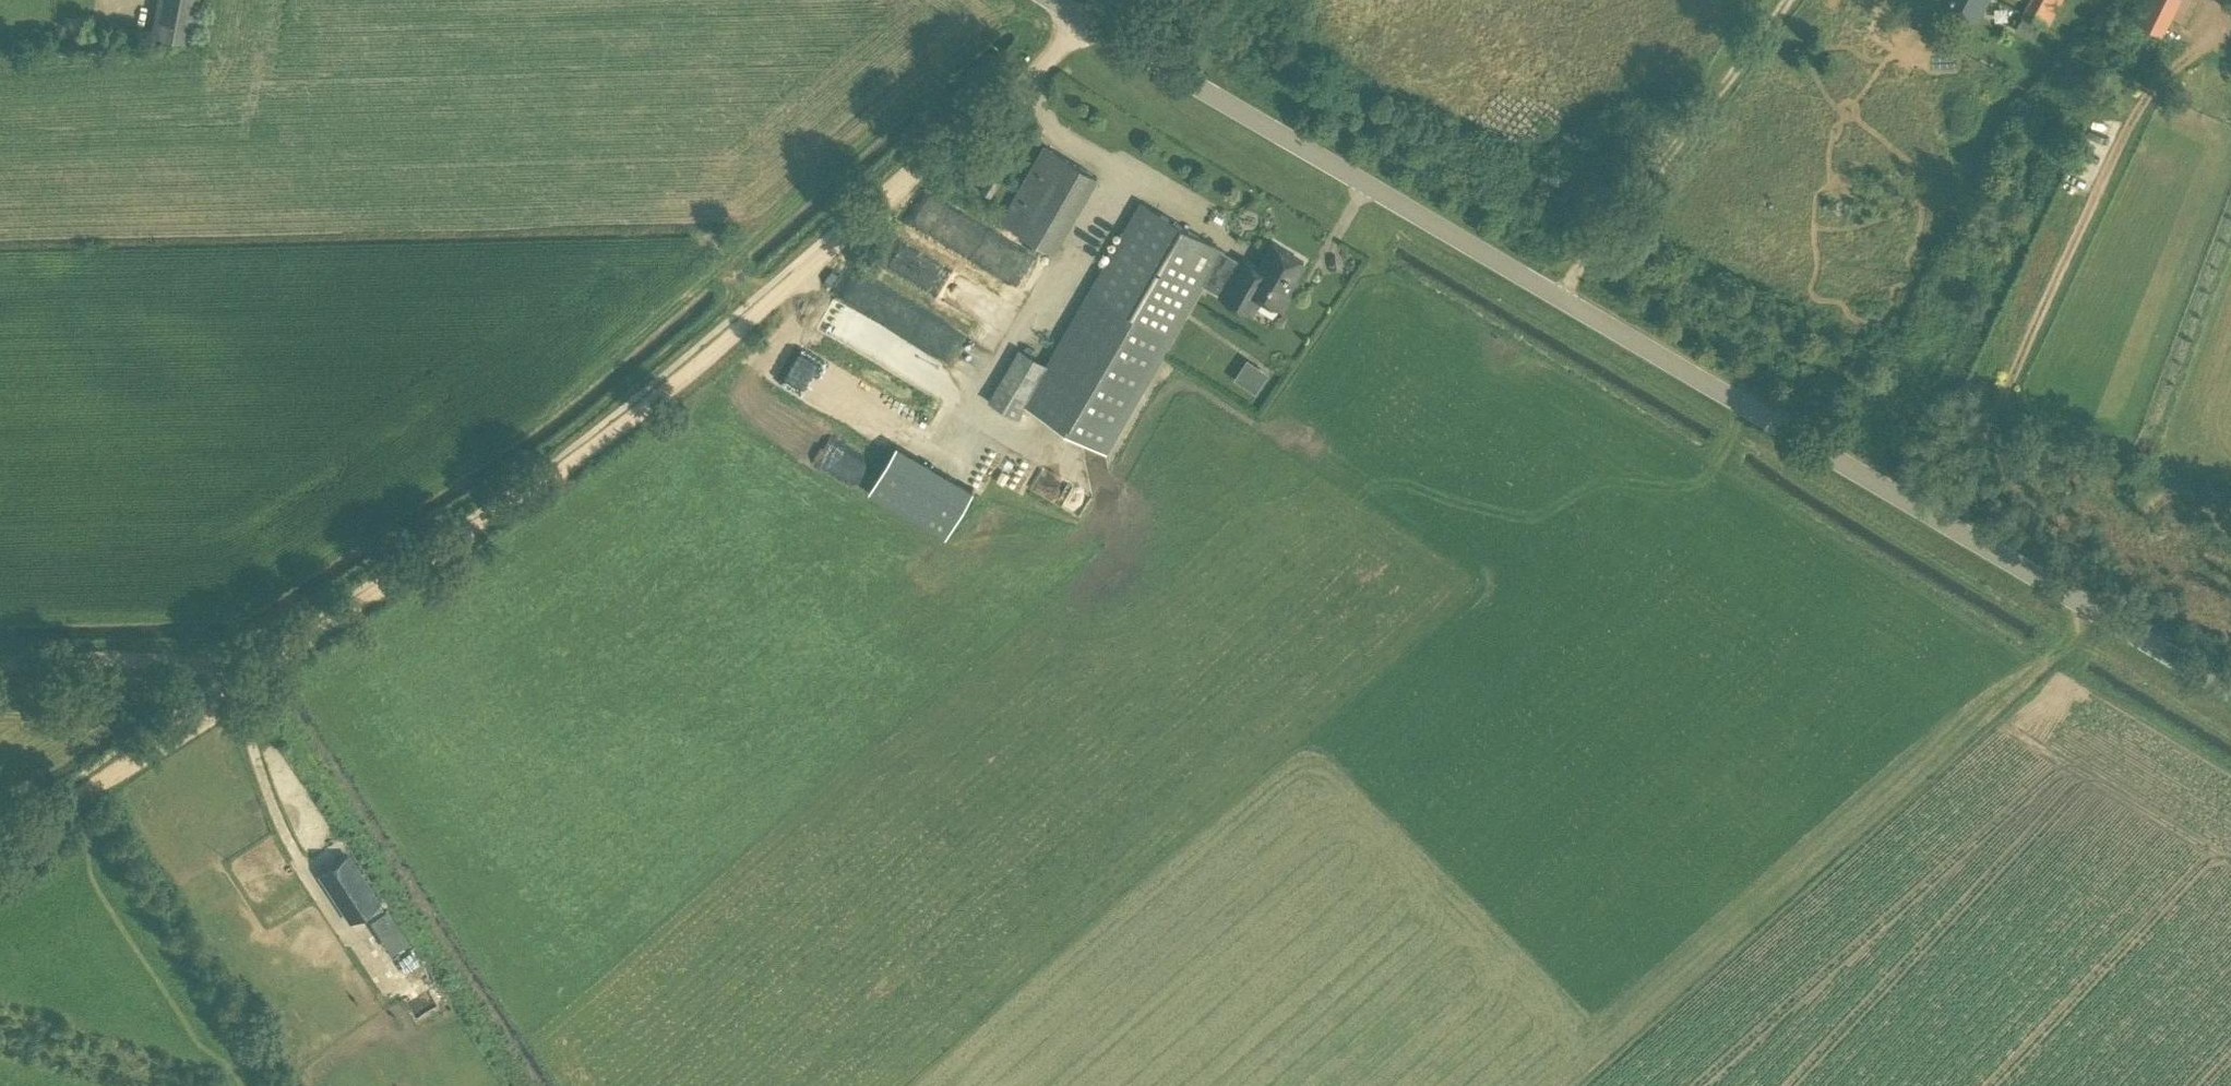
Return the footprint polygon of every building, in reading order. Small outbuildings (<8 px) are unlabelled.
[(199,0),(159,0),(152,33),(191,41),(199,0)] [(1989,0),(1942,0),(1979,19),(1989,0)] [(2062,0),(2029,0),(2022,13),(2048,27),(2062,0)] [(1053,250),(1096,175),(1045,146),(1001,220),(1053,250)] [(992,196),(1001,181),(989,175),(981,190),(992,196)] [(1015,273),(1027,247),(922,199),(910,226),(1015,273)] [(1141,202),(1089,291),(1046,364),(1050,365),(1027,404),(1044,415),(1106,449),(1202,283),(1221,294),(1220,295),(1250,313),(1260,296),(1280,308),(1291,288),(1288,286),(1303,261),(1273,243),(1259,268),(1242,258),(1240,261),(1221,250),(1222,249),(1141,202)] [(935,287),(949,259),(900,235),(886,263),(935,287)] [(926,322),(917,339),(847,301),(830,332),(838,337),(840,333),(941,388),(952,369),(926,354),(939,330),(926,322)] [(940,355),(964,329),(953,319),(929,345),(940,355)] [(1027,404),(1050,365),(1046,364),(1019,347),(988,400),(1019,418),(1027,404)] [(1038,487),(1064,496),(1071,475),(1045,466),(1038,487)] [(1074,508),(1085,515),(1094,500),(1083,493),(1074,508)] [(384,911),(378,901),(348,855),(319,875),(349,920),(366,909),(372,918),(384,911)]
